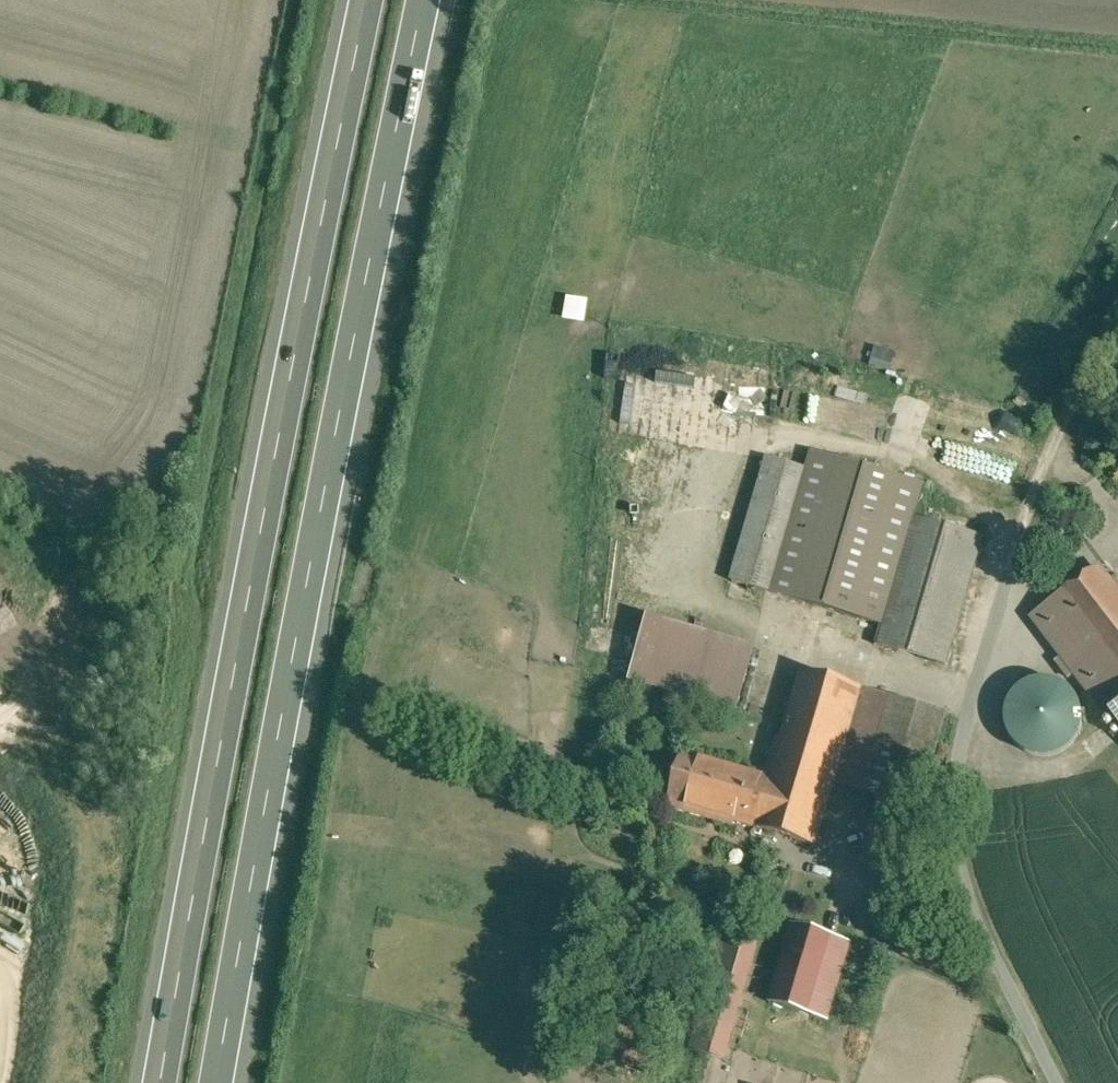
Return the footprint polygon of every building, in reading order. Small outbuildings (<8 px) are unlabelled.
[(586,322),(590,299),(569,295),(565,319),(586,322)] [(876,345),(870,363),(890,370),(896,352),(876,345)] [(775,384),(776,366),(731,365),(731,383),(775,384)] [(809,469),(769,457),(733,581),(773,592),(809,469)] [(835,458),(794,598),(862,619),(903,478),(835,458)] [(983,536),(913,516),(876,644),(946,664),(983,536)] [(1100,566),(1058,598),(1117,677),(1117,591),(1100,566)] [(786,664),(753,656),(741,714),(767,720),(774,686),(781,687),(786,664)] [(802,670),(782,738),(778,737),(766,776),(771,777),(756,827),(816,845),(862,688),(802,670)] [(1082,731),(1084,717),(1081,703),(1072,691),(1060,683),(1045,680),(1031,683),(1019,692),(1011,704),(1008,719),(1012,733),(1020,745),(1033,753),(1047,755),(1061,752),(1074,744),(1082,731)] [(947,712),(893,697),(865,793),(905,804),(904,805),(918,809),(947,712)] [(766,776),(683,752),(668,806),(734,826),(736,821),(756,827),(771,777),(766,776)] [(848,940),(794,924),(770,1002),(825,1018),(848,940)] [(727,932),(693,1049),(725,1059),(759,942),(727,932)] [(1078,1061),(1065,1065),(1069,1078),(1082,1074),(1078,1061)]
